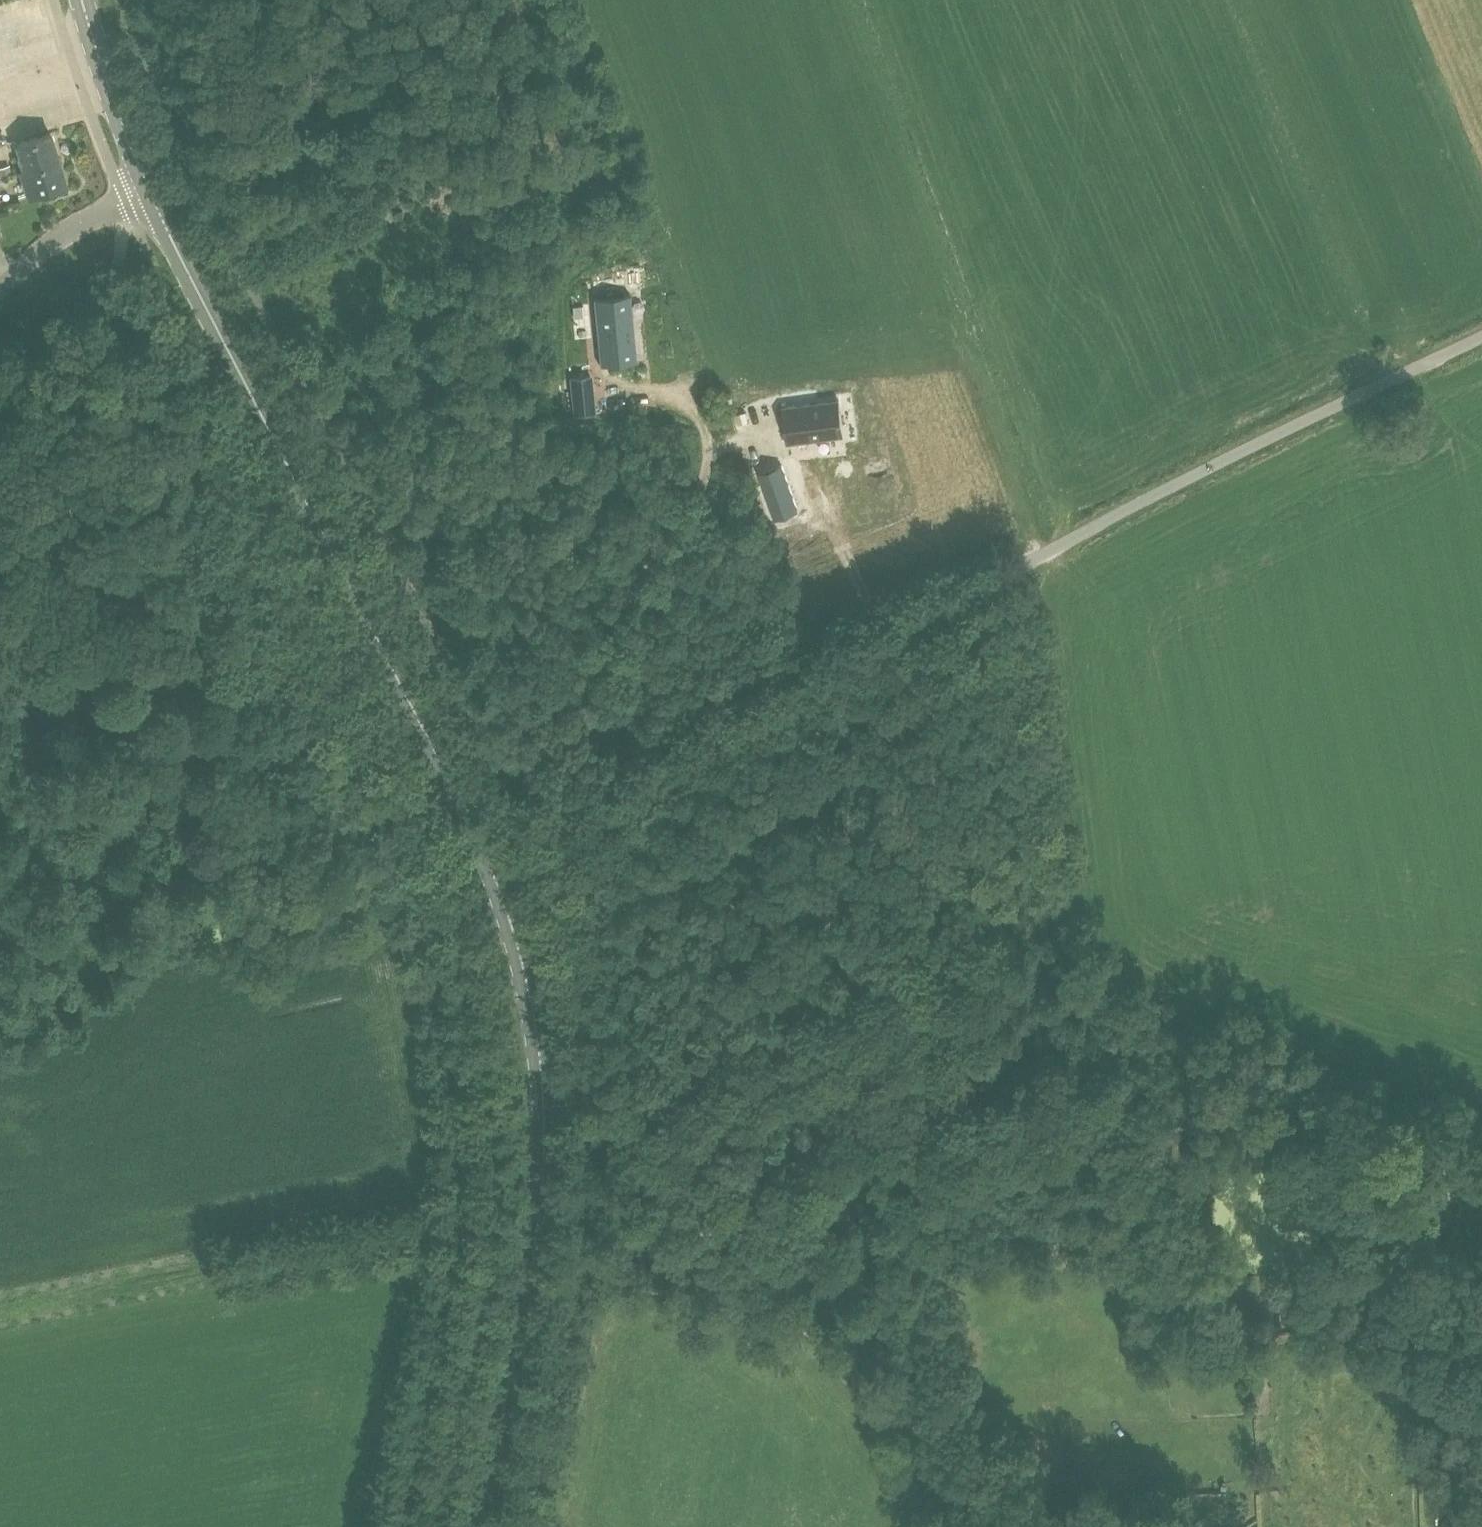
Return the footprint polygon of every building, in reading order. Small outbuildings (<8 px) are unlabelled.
[(28,195),(66,183),(50,131),(16,142),(24,168),(20,169),(28,195)] [(11,172),(8,164),(0,167),(0,176),(11,172)] [(15,187),(3,189),(5,203),(17,201),(15,187)] [(593,298),(600,365),(637,361),(630,294),(593,298)] [(574,316),(584,315),(583,304),(573,305),(574,316)] [(590,374),(572,376),(573,391),(591,389),(590,374)] [(846,435),(841,400),(783,407),(788,443),(846,435)] [(793,506),(777,461),(753,469),(770,514),(793,506)]
